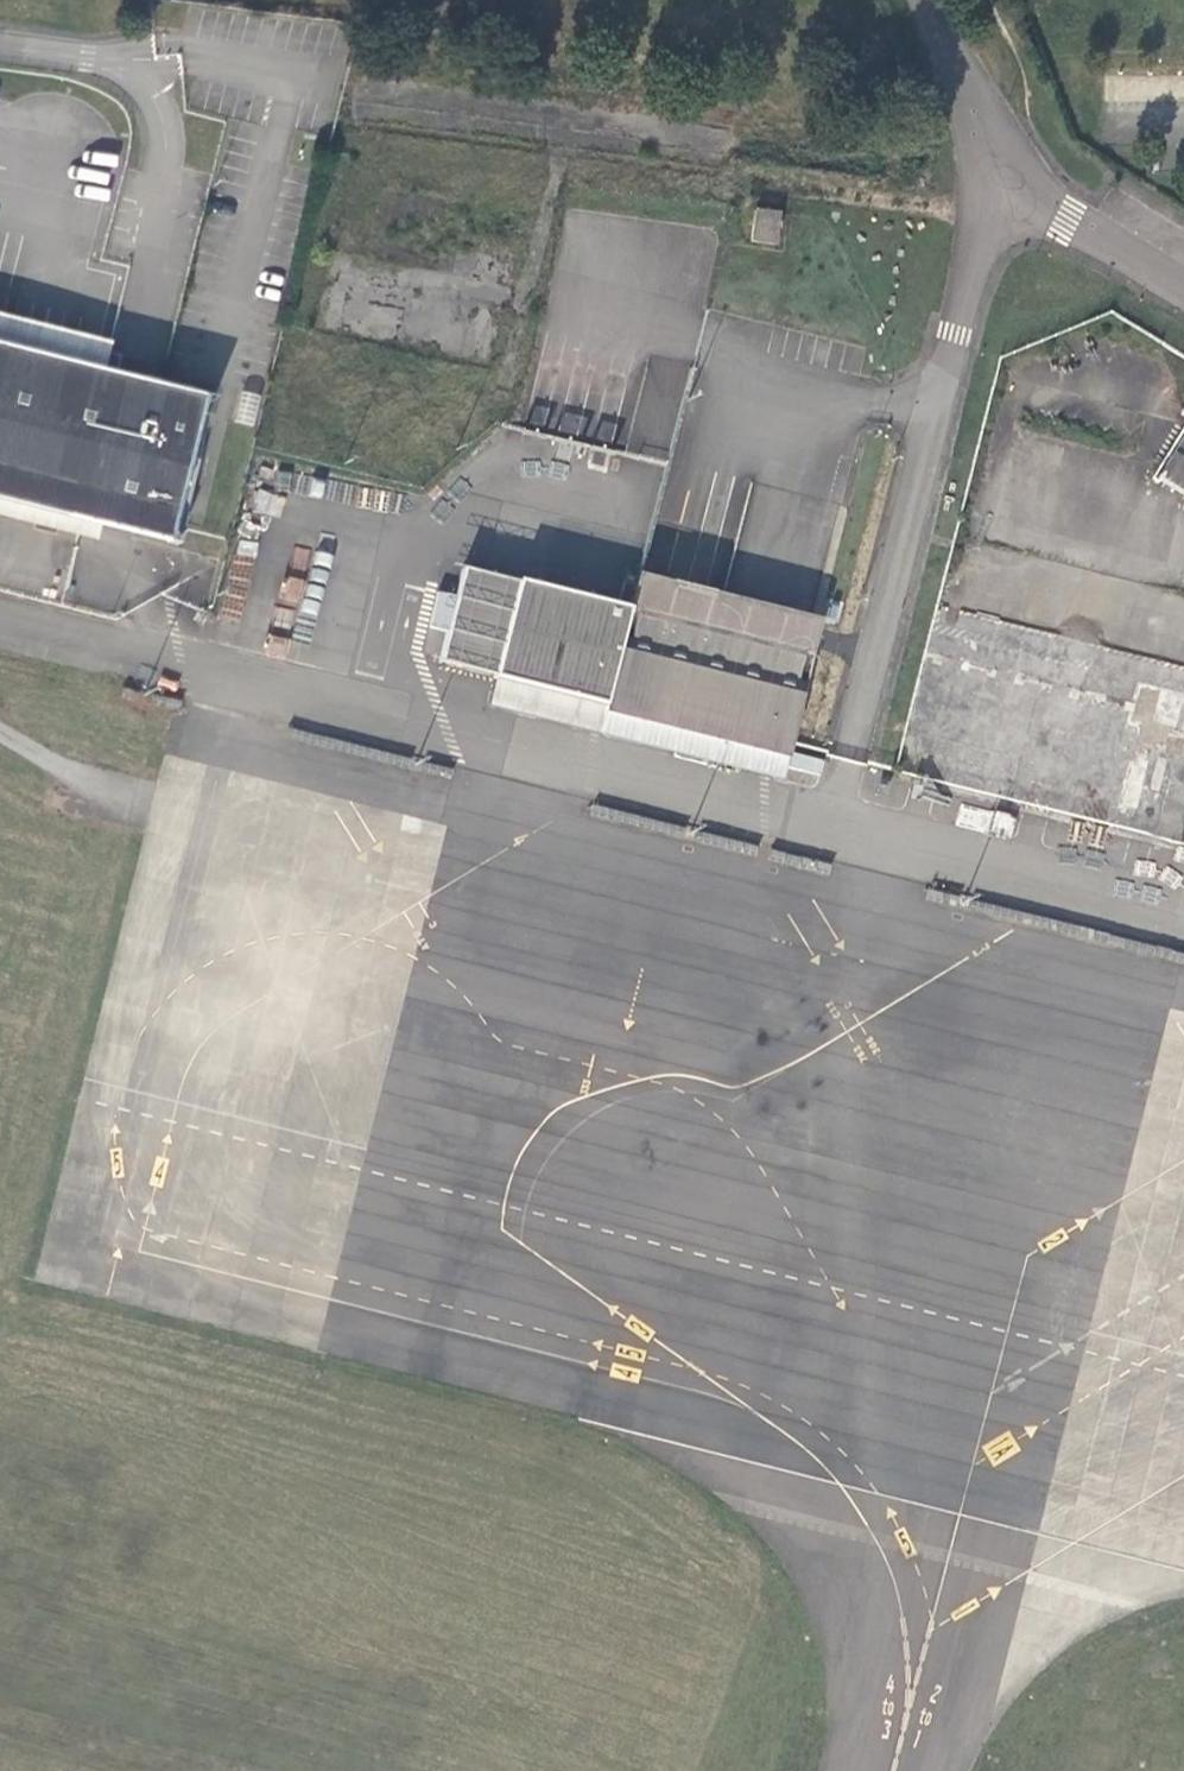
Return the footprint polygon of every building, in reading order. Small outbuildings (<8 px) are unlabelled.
[(779,244),(782,210),(754,207),(751,241),(779,244)] [(0,314),(0,344),(104,371),(112,342),(0,314)] [(98,524),(179,544),(171,533),(203,405),(216,399),(161,385),(104,371),(0,344),(0,499),(98,524)] [(93,543),(98,524),(0,499),(0,520),(93,543)] [(822,618),(639,573),(630,606),(519,577),(465,564),(439,658),(494,673),(488,706),(779,778),(785,757),(789,742),(812,652),(822,618)]
